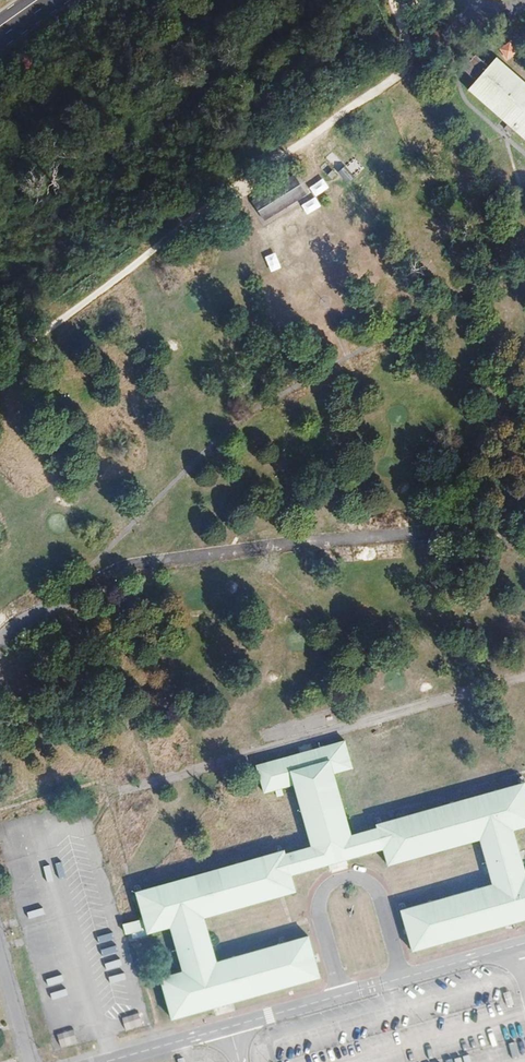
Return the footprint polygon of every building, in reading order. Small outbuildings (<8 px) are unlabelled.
[(467,99),(524,149),(524,73),(506,57),(495,68),(480,56),(463,74),(478,88),(467,99)] [(338,172),(344,168),(333,152),(327,156),(338,172)] [(349,183),(361,171),(351,161),(339,174),(349,183)] [(304,185),(259,210),(265,220),(309,195),(304,185)] [(311,842),(137,893),(145,919),(124,925),(130,944),(149,939),(148,935),(172,929),(184,971),(160,978),(172,1019),(324,979),(312,936),(221,961),(207,920),(300,893),(296,877),(385,851),(391,868),(481,841),(495,885),(402,912),(414,954),(524,923),(524,859),(518,832),(524,830),(524,783),(353,830),(337,773),(356,768),(347,741),(258,766),(266,794),(296,787),(311,842)]
